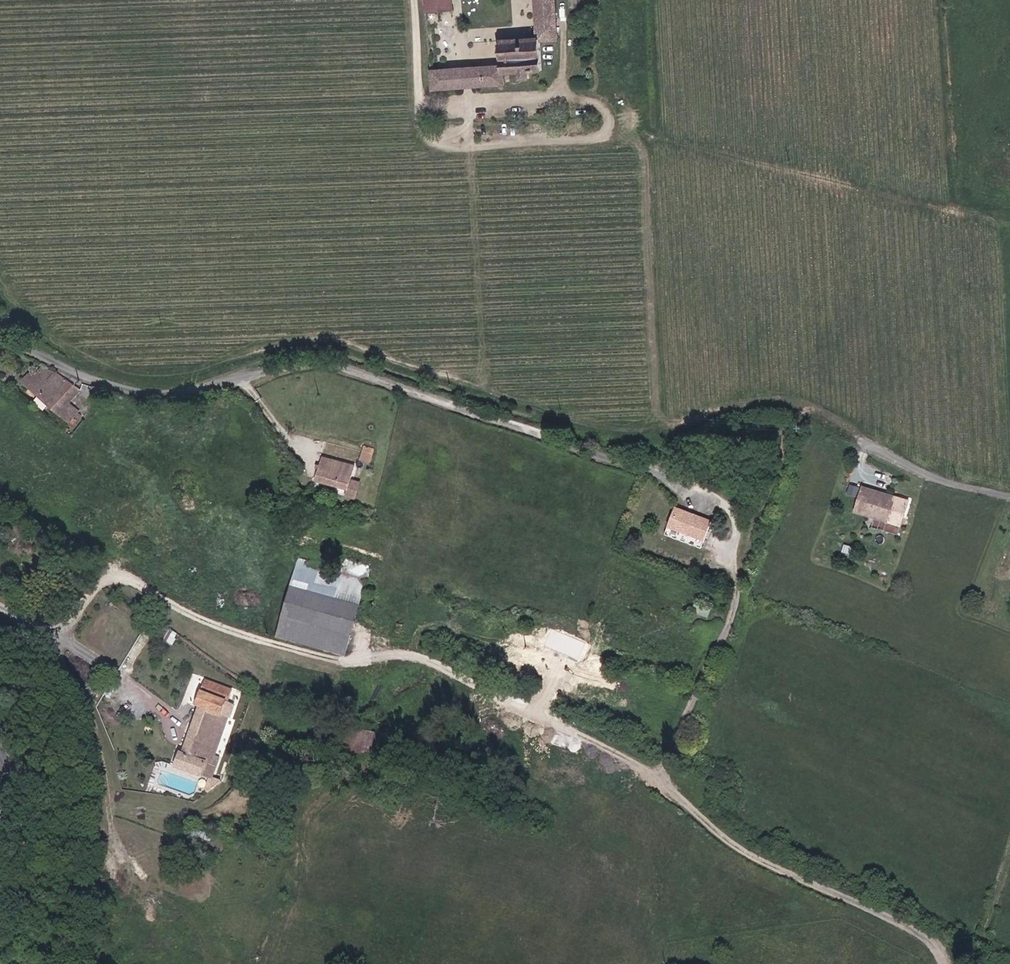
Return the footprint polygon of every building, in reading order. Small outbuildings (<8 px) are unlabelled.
[(428,28),(461,25),(458,0),(426,0),(428,28)] [(564,35),(562,0),(540,0),(541,37),(564,35)] [(461,38),(429,40),(429,43),(434,88),(516,82),(516,71),(522,71),(522,78),(530,77),(530,71),(543,70),(541,37),(502,39),(504,65),(464,67),(461,38)] [(19,380),(30,388),(42,398),(62,371),(56,368),(43,364),(35,375),(28,370),(19,380)] [(62,371),(42,398),(42,399),(77,429),(81,423),(78,419),(82,415),(75,407),(86,394),(62,371)] [(365,444),(360,458),(371,462),(376,447),(365,444)] [(354,486),(355,465),(319,460),(318,483),(354,486)] [(869,506),(877,481),(843,470),(835,495),(869,506)] [(708,547),(715,519),(677,509),(670,538),(708,547)] [(349,572),(304,560),(284,637),(352,654),(377,561),(352,556),(349,572)] [(524,636),(564,655),(572,639),(532,620),(524,636)] [(230,685),(205,677),(175,757),(206,768),(212,753),(207,750),(218,716),(224,718),(229,704),(224,702),(230,685)] [(168,833),(176,836),(182,828),(172,825),(168,833)]
